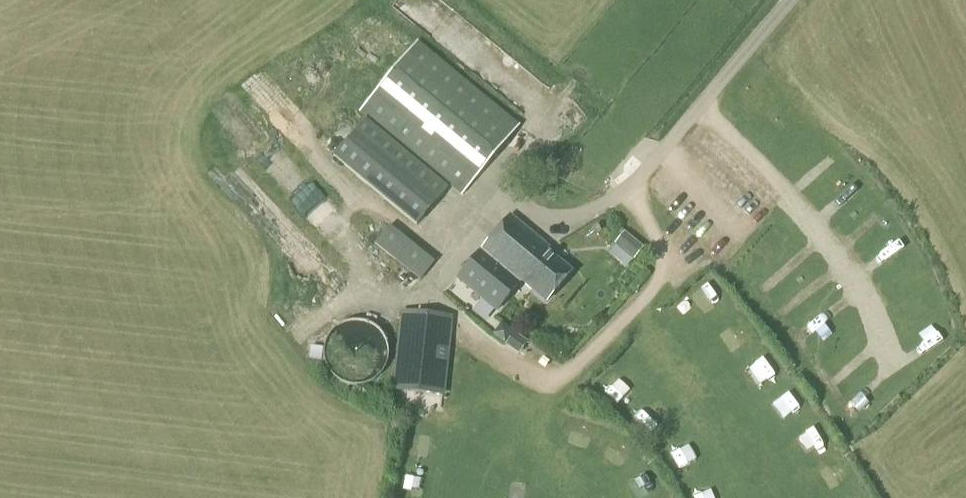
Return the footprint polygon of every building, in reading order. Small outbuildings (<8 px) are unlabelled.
[(461,16),(443,0),(405,0),(403,3),(443,37),(461,16)] [(460,196),(516,127),(414,44),(357,113),(460,196)] [(255,93),(269,81),(262,73),(248,85),(255,93)] [(414,227),(445,190),(361,121),(331,158),(414,227)] [(250,171),(229,194),(235,200),(256,177),(250,171)] [(546,249),(508,218),(505,221),(480,251),(520,284),(544,303),(569,273),(543,252),(546,249)] [(384,251),(398,234),(388,227),(375,244),(384,251)] [(633,261),(643,249),(624,233),(613,245),(633,261)] [(455,280),(457,282),(496,314),(516,288),(520,284),(480,251),(477,255),(455,280)] [(434,263),(425,256),(411,273),(420,281),(434,263)] [(444,398),(453,317),(400,311),(391,392),(444,398)] [(355,387),(360,387),(365,385),(370,384),(374,381),(378,378),(381,374),(384,369),(386,365),(387,360),(387,355),(387,349),(386,344),(384,340),(381,335),(378,332),(374,328),(370,326),(365,324),(360,322),(355,322),(350,322),(345,324),(340,325),(336,328),(332,331),(328,335),(326,340),(324,344),(323,349),(322,355),(323,360),(324,365),(326,369),(328,374),(332,378),(336,381),(340,384),(345,386),(350,387),(355,387)] [(809,356),(826,343),(809,322),(792,336),(809,356)] [(518,356),(527,343),(514,333),(504,346),(518,356)] [(854,433),(864,429),(857,409),(847,412),(854,433)] [(647,411),(640,419),(658,433),(665,425),(647,411)] [(690,442),(675,451),(685,467),(700,458),(690,442)] [(633,479),(641,497),(661,490),(653,471),(633,479)]
